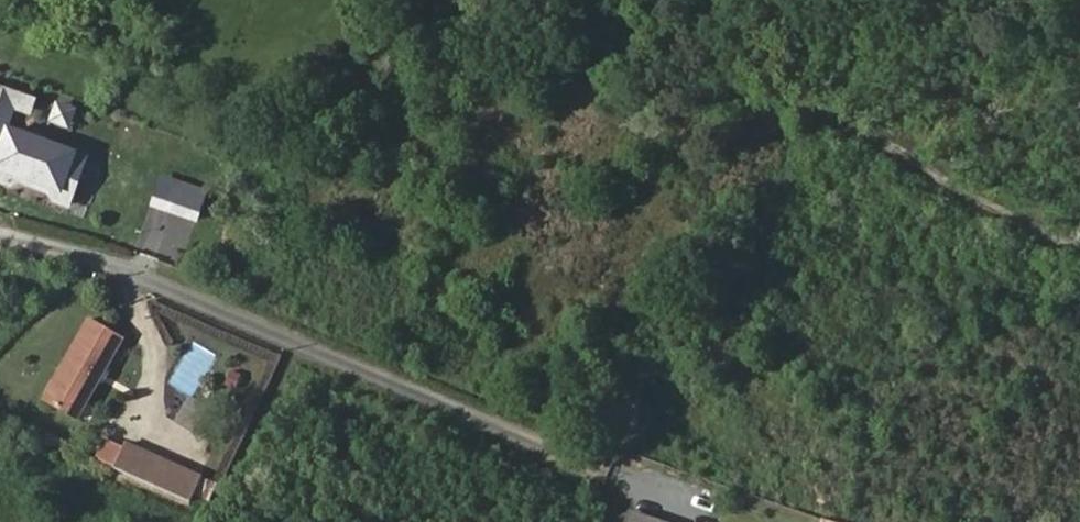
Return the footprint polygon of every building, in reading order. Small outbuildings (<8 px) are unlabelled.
[(57,104),(55,126),(75,127),(77,106),(57,104)] [(85,158),(0,128),(0,180),(12,185),(26,178),(57,189),(72,195),(85,158)] [(68,205),(72,195),(57,189),(53,199),(68,205)] [(76,421),(123,338),(91,319),(44,402),(76,421)] [(116,469),(126,448),(105,439),(96,460),(116,469)] [(200,476),(127,444),(126,448),(116,469),(190,501),(193,494),(200,476)] [(210,502),(217,484),(200,476),(193,494),(210,502)] [(630,513),(627,521),(658,521),(630,513)]
